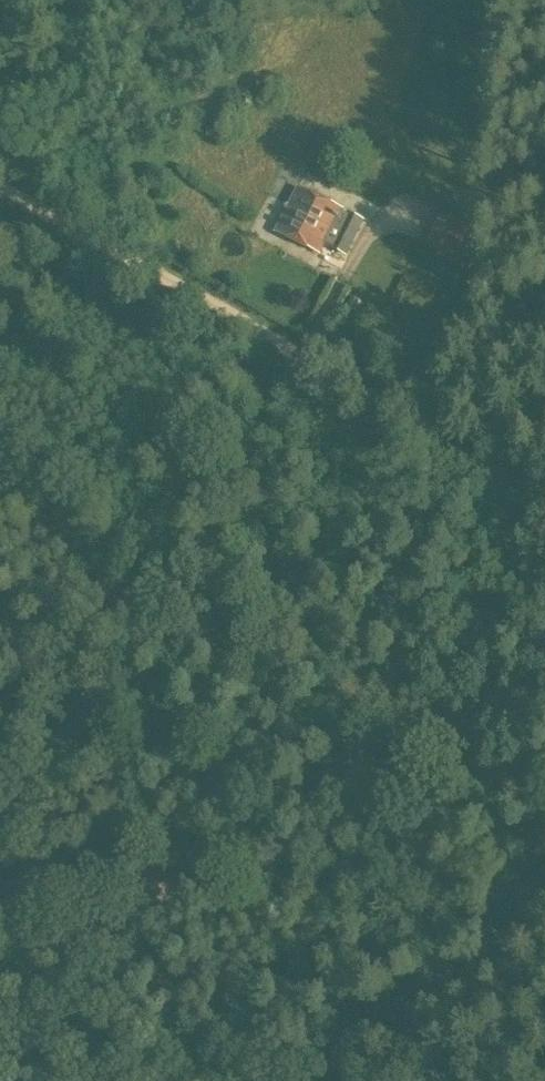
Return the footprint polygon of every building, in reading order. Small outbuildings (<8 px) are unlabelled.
[(346,253),(361,220),(298,187),(276,230),(319,253),(325,242),(346,253)] [(478,229),(452,216),(448,224),(438,219),(424,245),(440,254),(437,259),(461,272),(479,236),(475,234),(478,229)]
